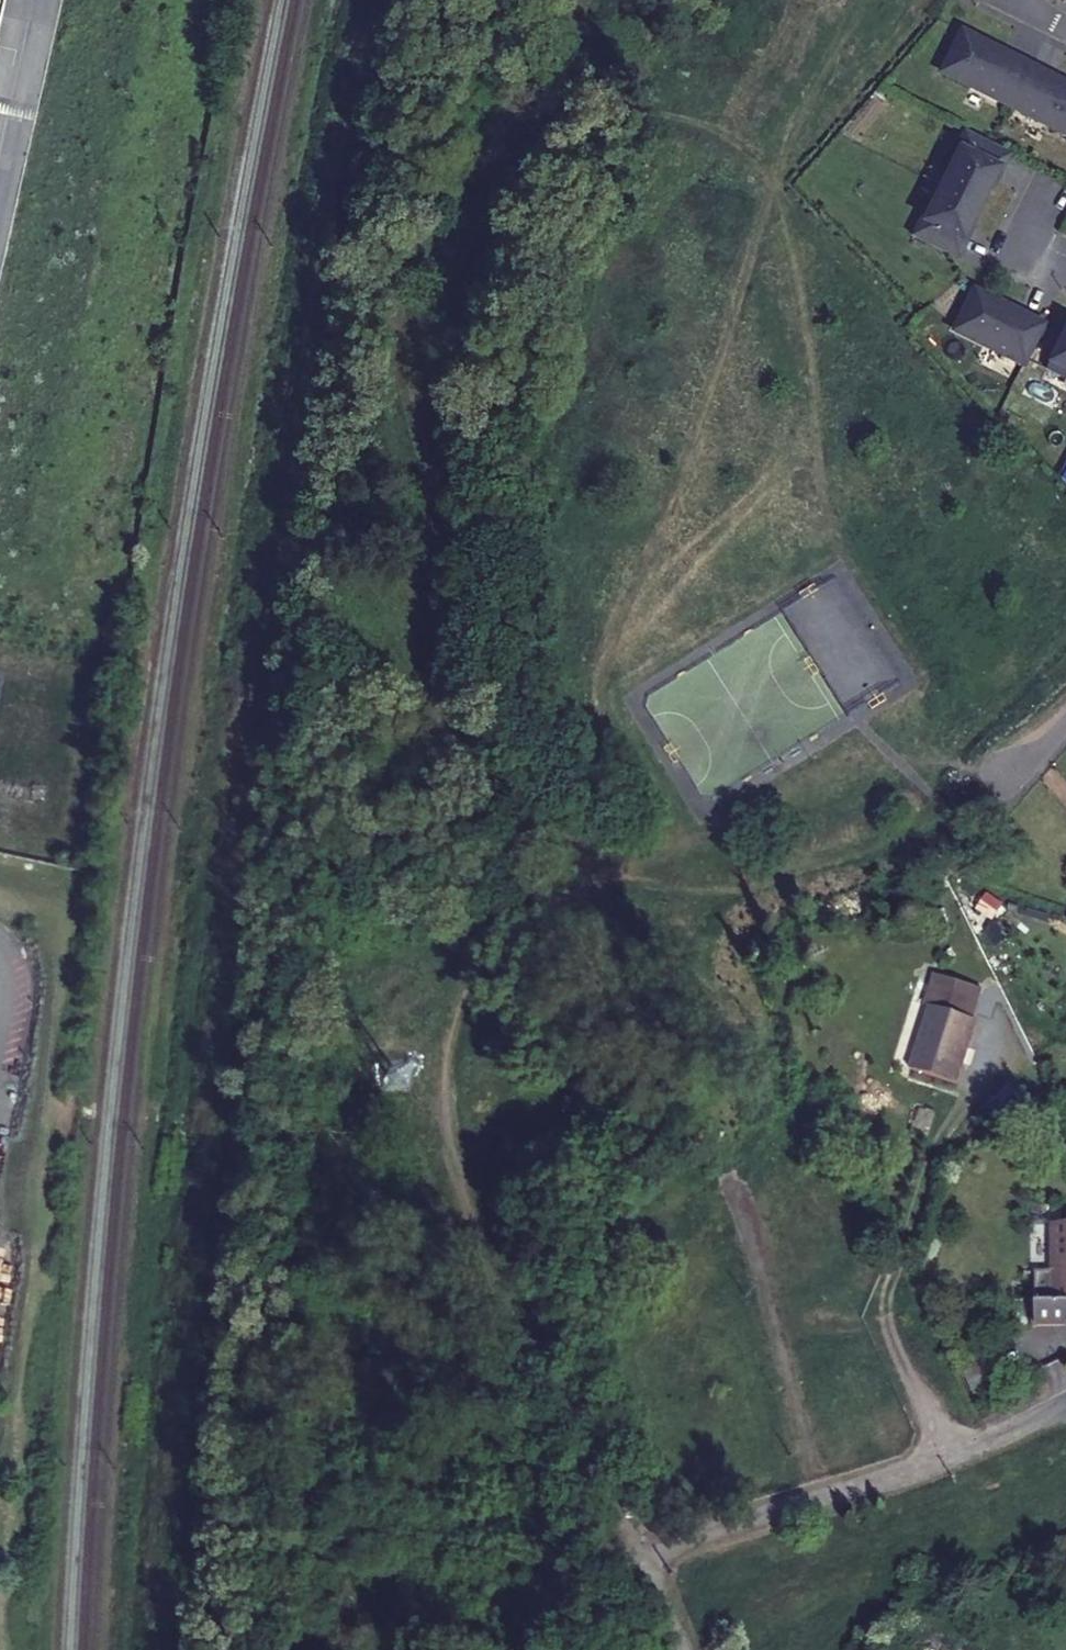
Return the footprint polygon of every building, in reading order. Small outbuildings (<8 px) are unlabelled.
[(961,32),(941,73),(1065,135),(1065,84),(961,32)] [(1000,151),(964,133),(946,169),(949,170),(933,203),(930,201),(913,236),(949,255),(957,240),(962,242),(997,169),(992,167),(1000,151)] [(1027,316),(975,290),(955,332),(1024,365),(1044,325),(1027,316)] [(1047,369),(1065,378),(1065,330),(1047,369)] [(990,1040),(999,1010),(960,1000),(952,1029),(956,1030),(937,1093),(977,1104),(995,1041),(990,1040)] [(1062,1217),(1064,1266),(1064,1282),(1048,1283),(1048,1319),(1065,1319),(1065,1217),(1062,1217)] [(1064,1282),(1064,1266),(1047,1266),(1048,1283),(1064,1282)]
